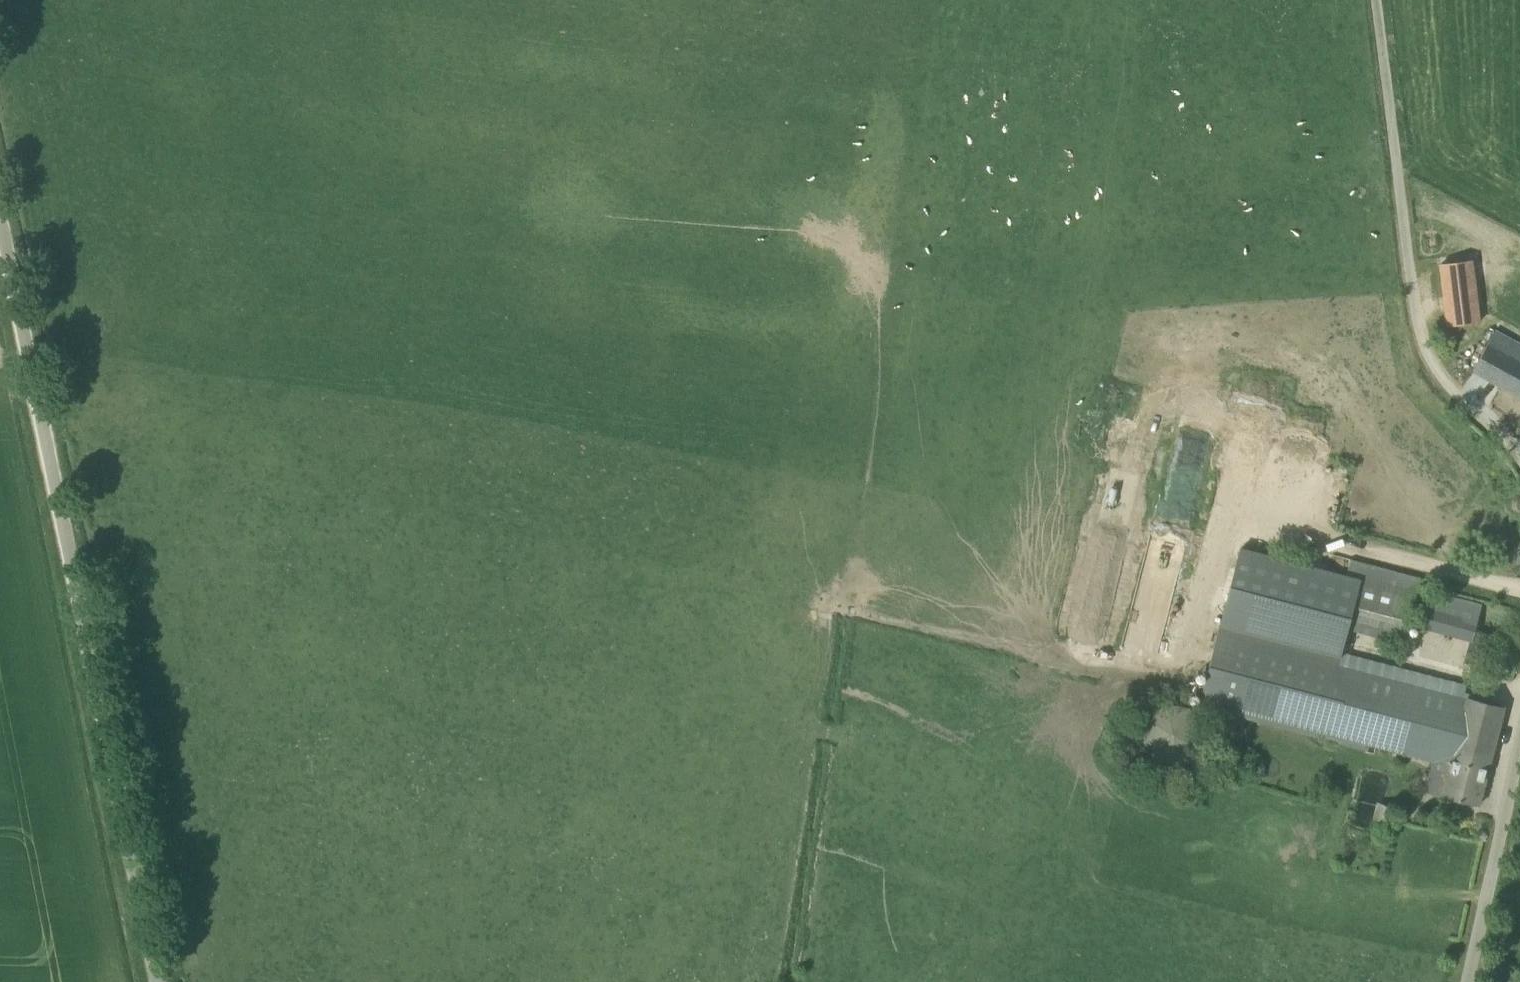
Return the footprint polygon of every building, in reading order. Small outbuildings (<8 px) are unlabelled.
[(1472,260),(1440,264),(1448,326),(1480,322),(1472,260)] [(1495,331),(1473,370),(1519,396),(1519,345),(1495,331)] [(1274,562),(1262,607),(1334,626),(1334,624),(1351,628),(1404,641),(1406,634),(1416,593),(1357,578),(1347,575),(1346,578),(1346,580),(1274,562)] [(1421,627),(1470,639),(1479,601),(1431,589),(1421,627)] [(1342,653),(1341,659),(1220,628),(1199,706),(1323,739),(1364,750),(1365,744),(1432,761),(1425,790),(1443,795),(1478,804),(1503,707),(1469,698),(1468,699),(1455,696),(1458,683),(1342,653)] [(1200,734),(1200,729),(1200,723),(1198,718),(1196,714),(1192,708),(1187,705),(1182,702),(1175,700),(1170,700),(1166,701),(1160,702),(1155,705),(1151,708),(1147,714),(1145,718),(1143,724),(1143,730),(1143,735),(1145,740),(1148,745),(1151,749),(1156,753),(1162,756),(1167,757),(1172,757),(1177,757),(1183,755),(1189,752),(1192,749),(1195,745),(1198,739),(1200,734)]
